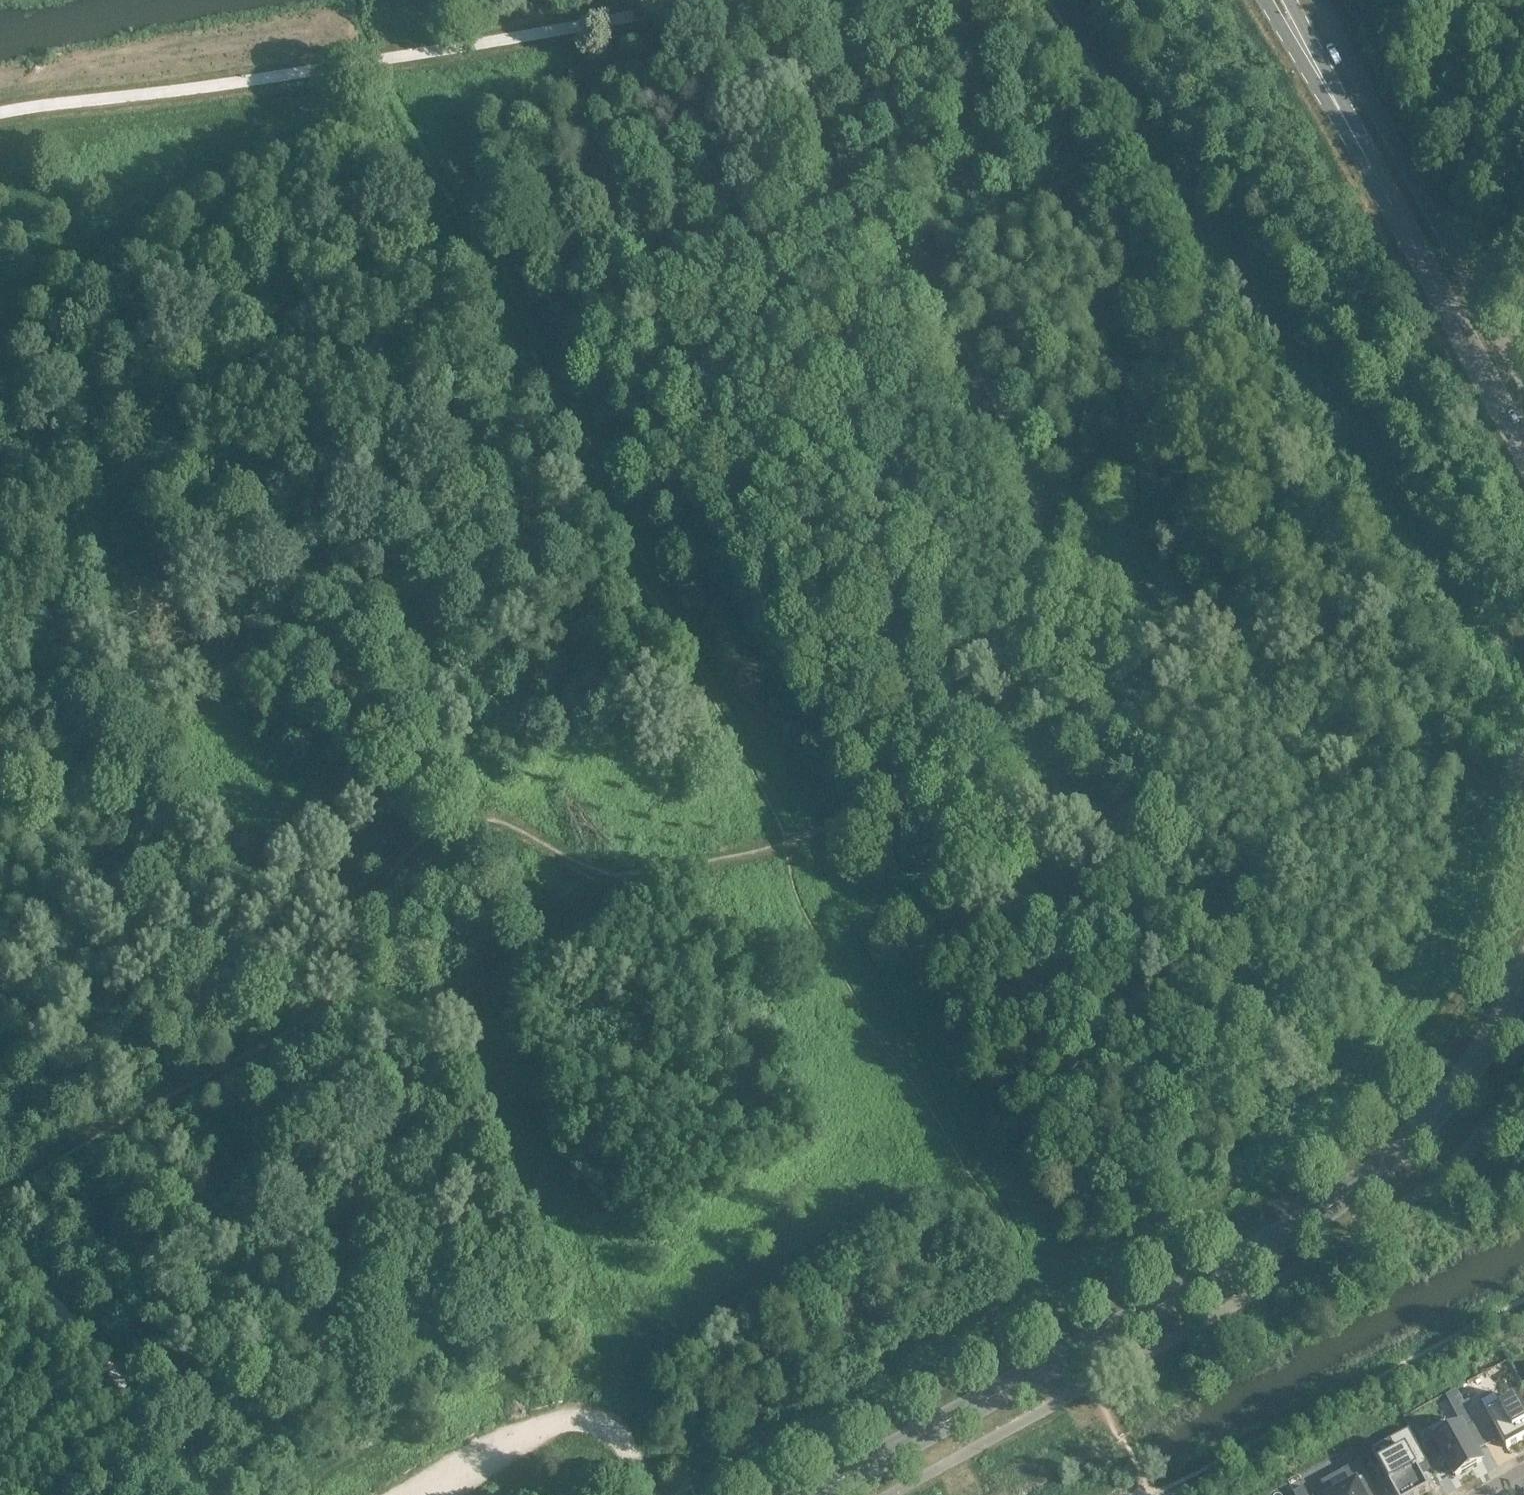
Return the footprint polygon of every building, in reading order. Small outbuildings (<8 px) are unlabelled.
[(1487,1413),(1506,1448),(1523,1439),(1523,1414),(1515,1398),(1487,1413)] [(1461,1425),(1435,1439),(1455,1476),(1482,1462),(1476,1452),(1487,1446),(1475,1424),(1464,1430),(1461,1425)] [(1378,1464),(1386,1480),(1383,1482),(1390,1494),(1391,1494),(1394,1494),(1395,1494),(1421,1494),(1429,1491),(1417,1470),(1428,1464),(1409,1429),(1391,1438),(1399,1453),(1378,1464)] [(1335,1494),(1377,1494),(1359,1463),(1347,1469),(1355,1484),(1335,1494)]
